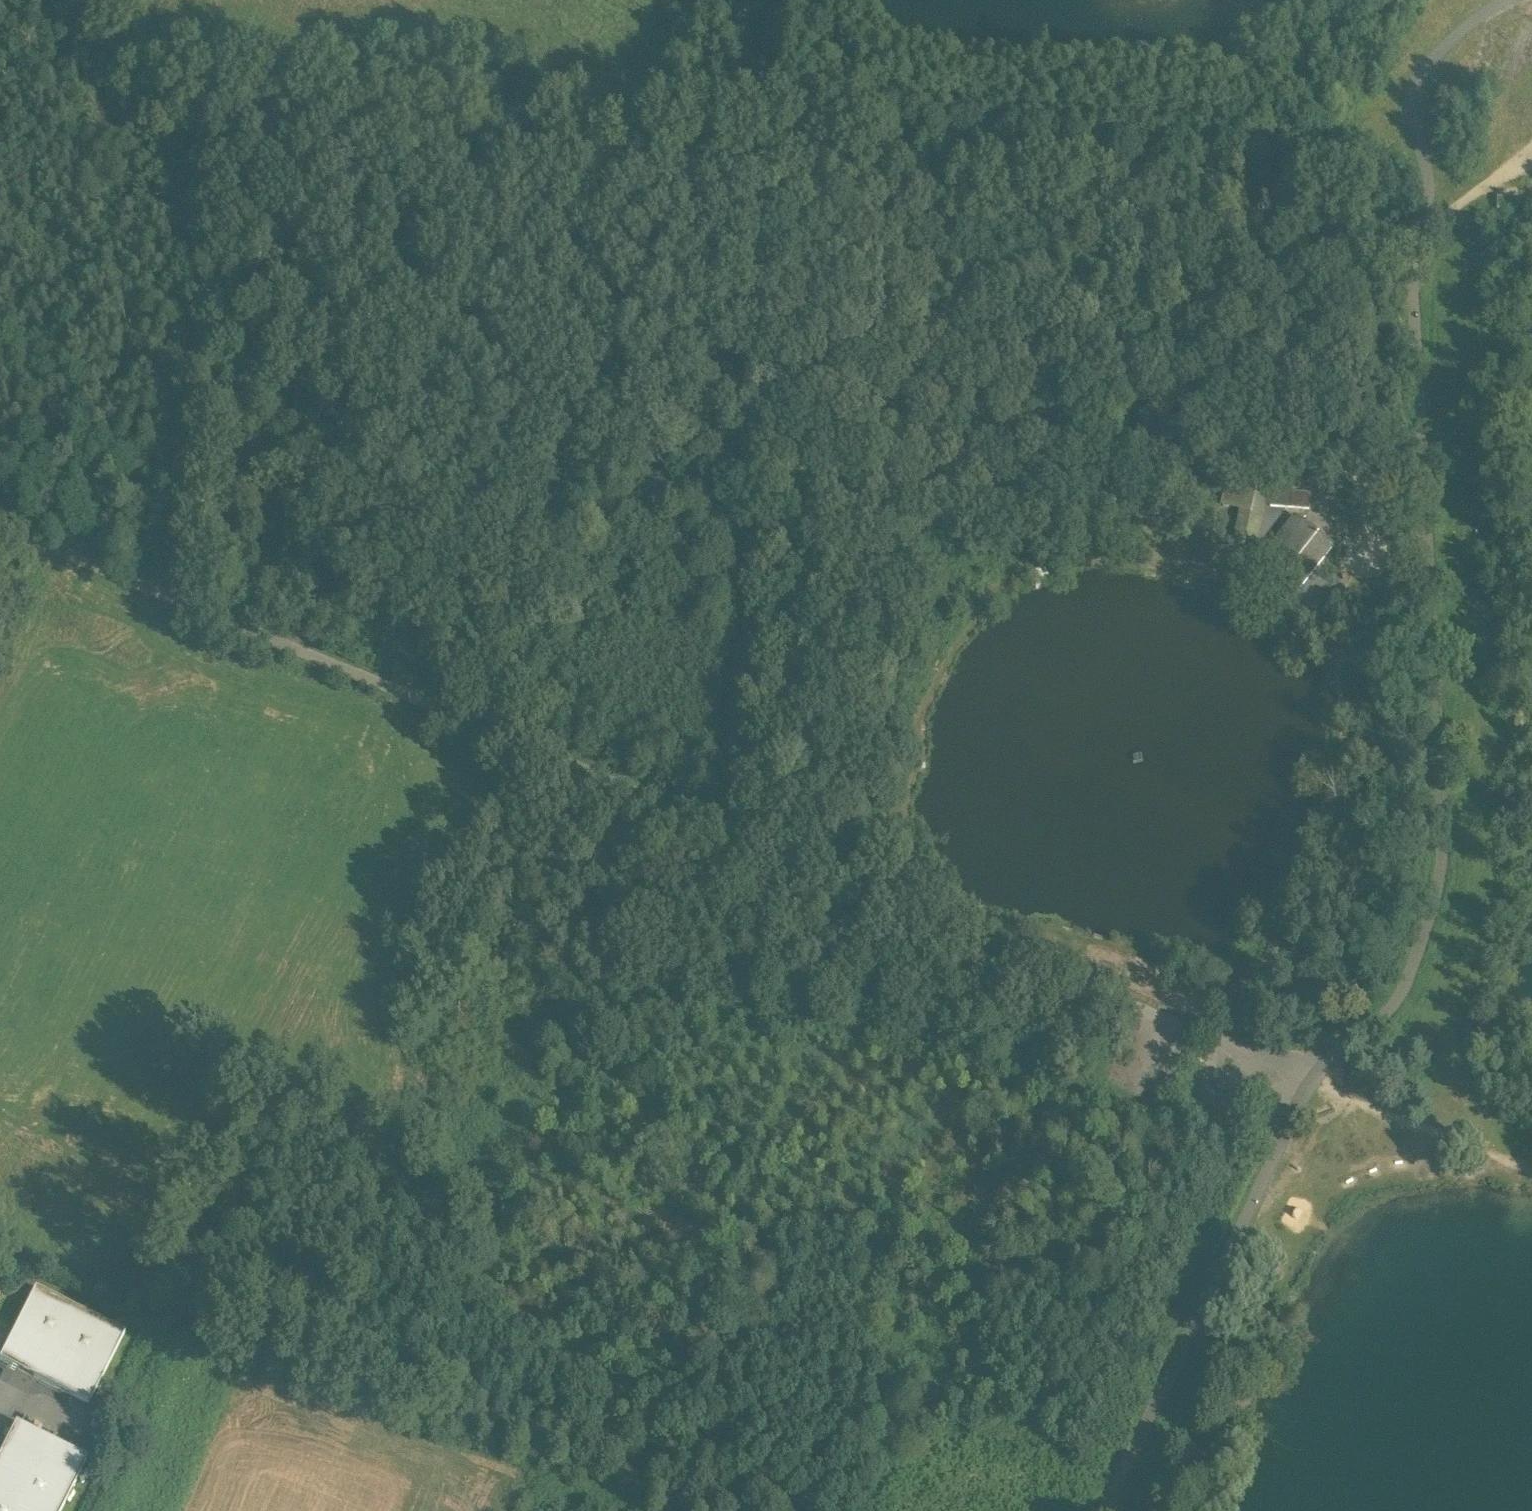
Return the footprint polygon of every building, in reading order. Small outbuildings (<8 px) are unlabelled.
[(1276,498),(1239,488),(1232,512),(1254,518),(1244,555),(1260,560),(1276,498)] [(1310,522),(1277,565),(1317,597),(1351,554),(1310,522)] [(35,1288),(0,1357),(0,1360),(88,1404),(124,1333),(35,1288)] [(18,1428),(0,1461),(0,1510),(64,1510),(88,1465),(18,1428)]
